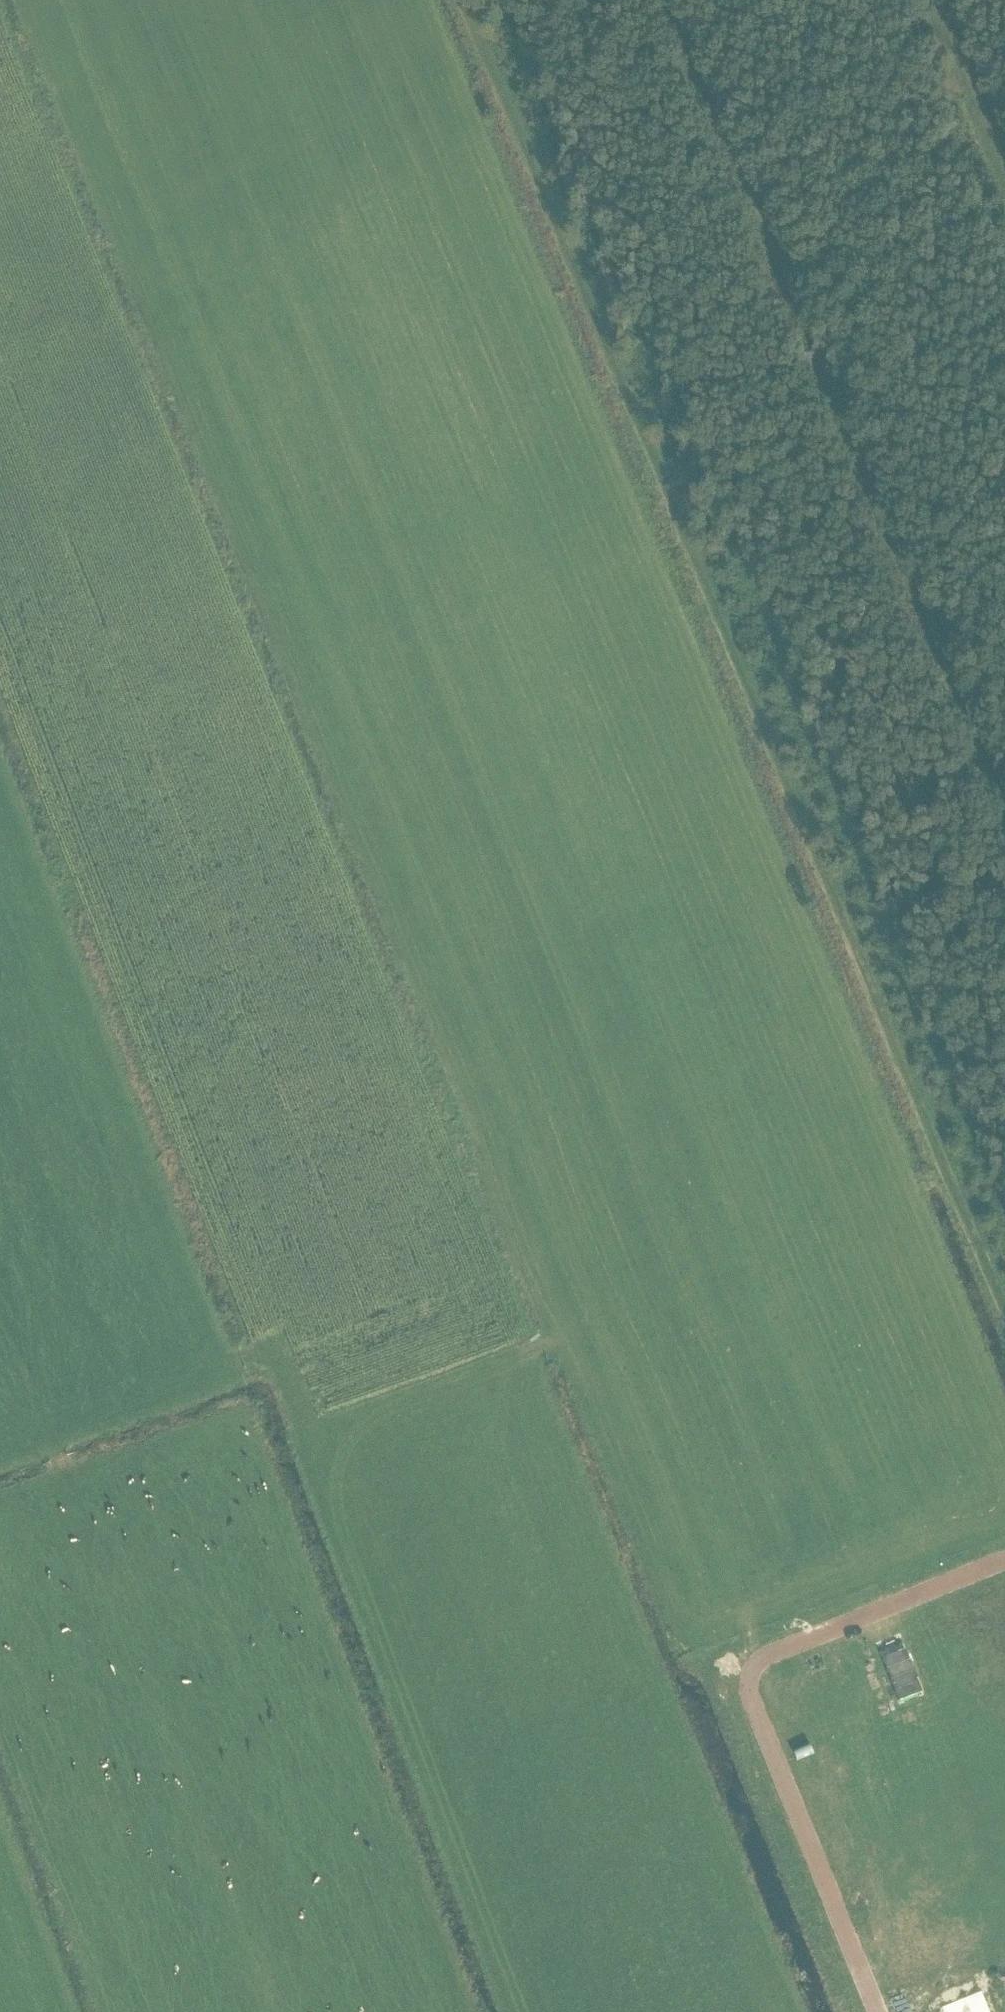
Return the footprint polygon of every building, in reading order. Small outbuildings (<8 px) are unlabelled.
[(944,2011),(991,2011),(983,1991),(942,2007),(944,2011)]
